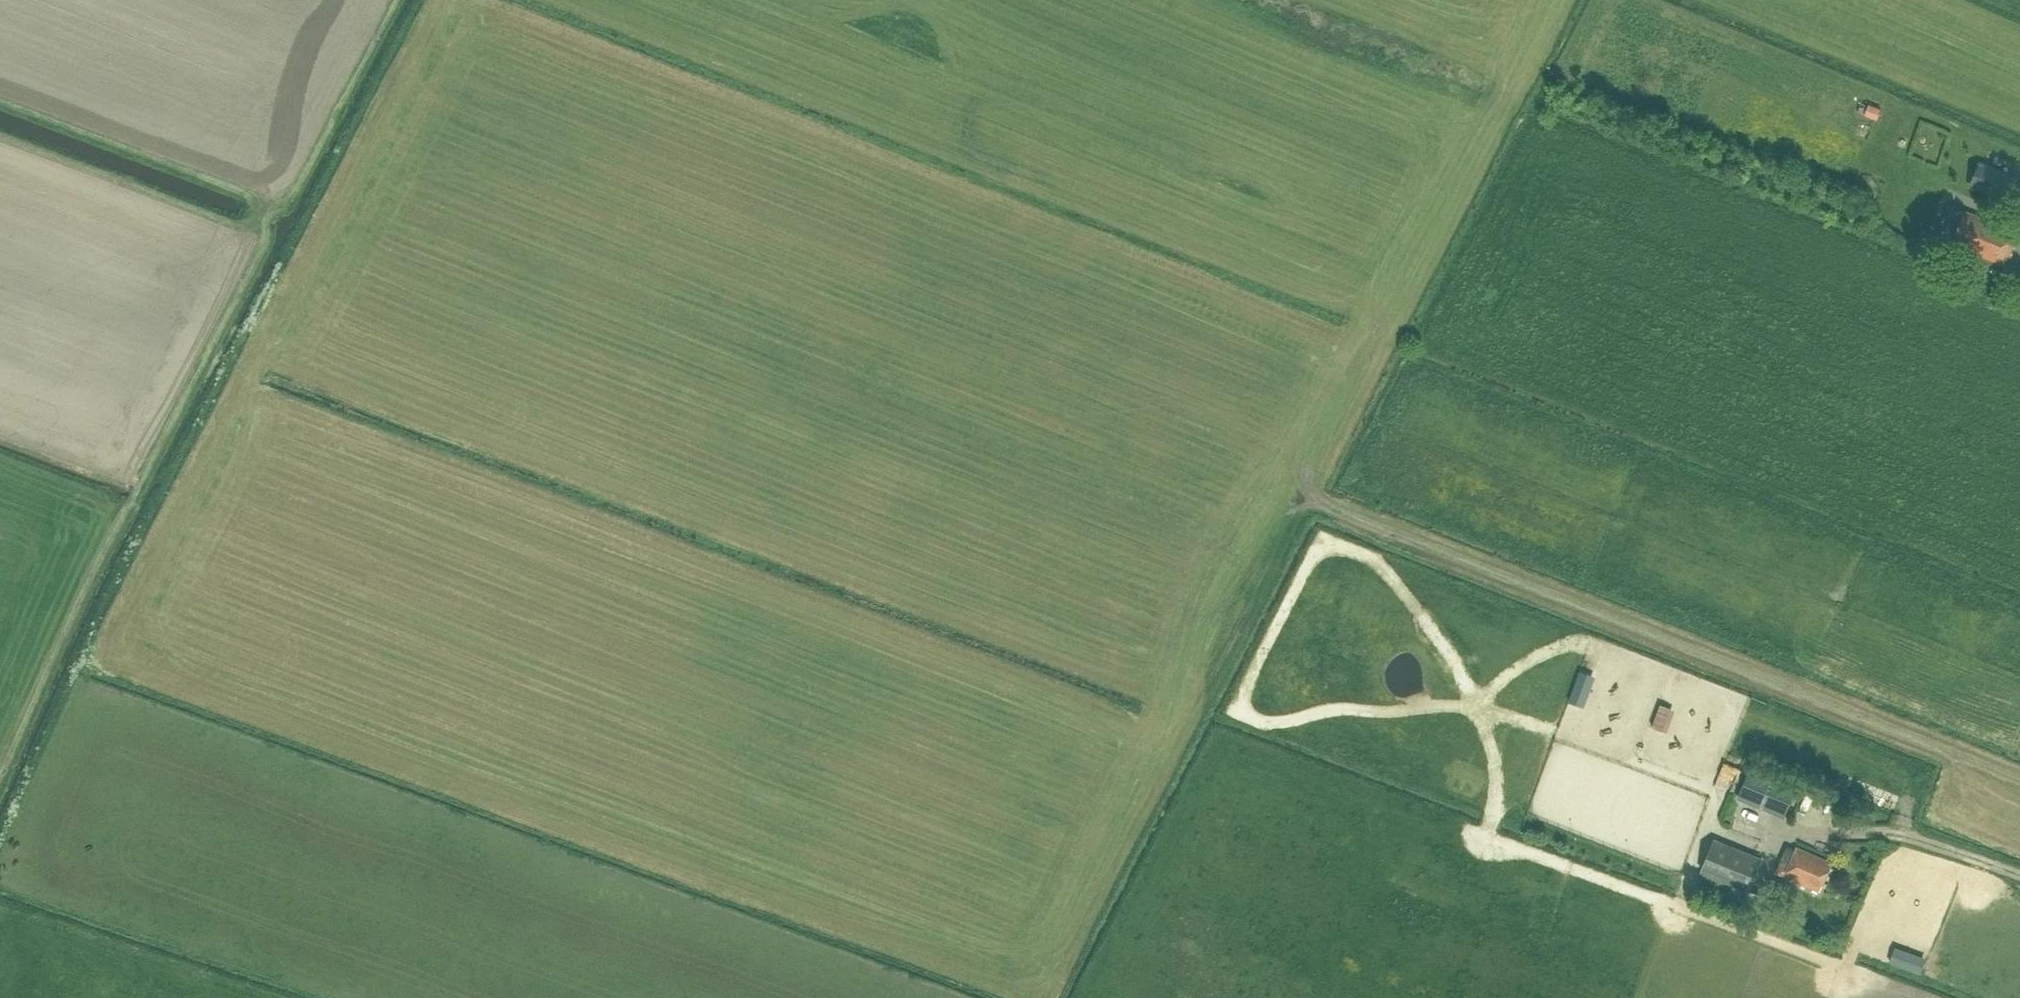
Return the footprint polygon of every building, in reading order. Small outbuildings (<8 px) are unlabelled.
[(1881,120),(1886,108),(1872,102),(1867,114),(1881,120)] [(2008,180),(2013,169),(1995,162),(1991,173),(2008,180)] [(2000,192),(1973,182),(1967,198),(1994,208),(2000,192)] [(2016,236),(1963,212),(1949,244),(1965,250),(1988,260),(2003,266),(2016,236)] [(1965,250),(1959,265),(1981,275),(1988,260),(1965,250)] [(1797,784),(1750,765),(1737,798),(1784,817),(1797,784)] [(1761,858),(1717,840),(1697,888),(1758,914),(1765,897),(1748,890),(1761,858)] [(1830,864),(1787,845),(1775,873),(1818,892),(1830,864)]
